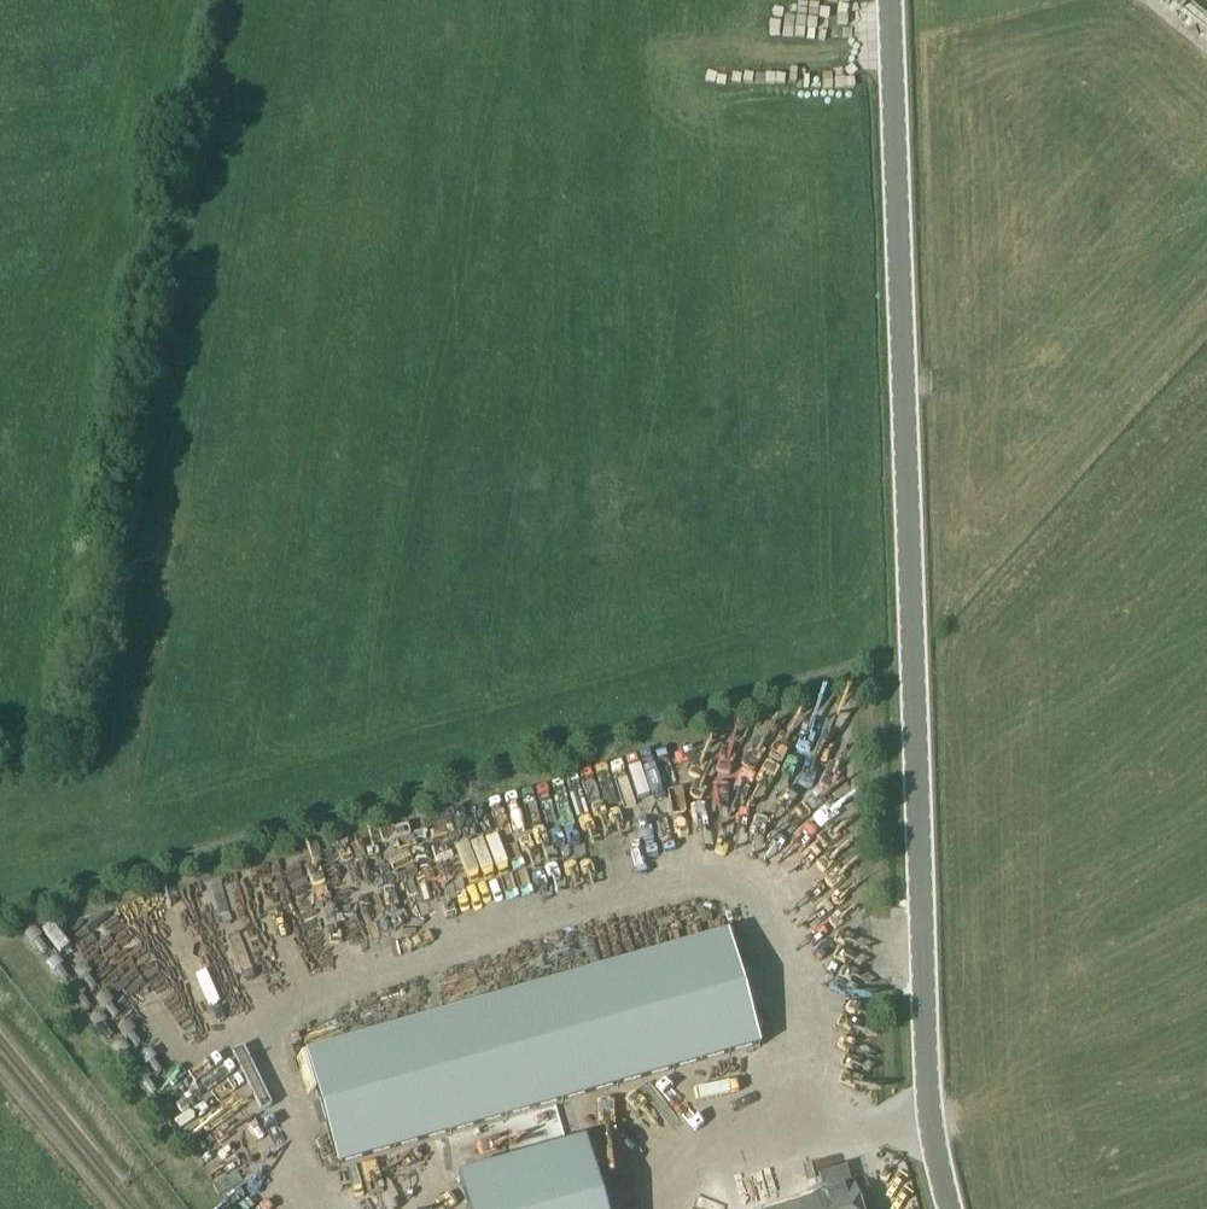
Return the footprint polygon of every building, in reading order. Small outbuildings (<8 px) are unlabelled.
[(336,1169),(757,1049),(725,935),(303,1055),(336,1169)] [(458,1180),(466,1208),(603,1208),(585,1144),(458,1180)] [(854,1187),(851,1188),(845,1171),(821,1178),(826,1195),(779,1208),(861,1208),(854,1187)]
